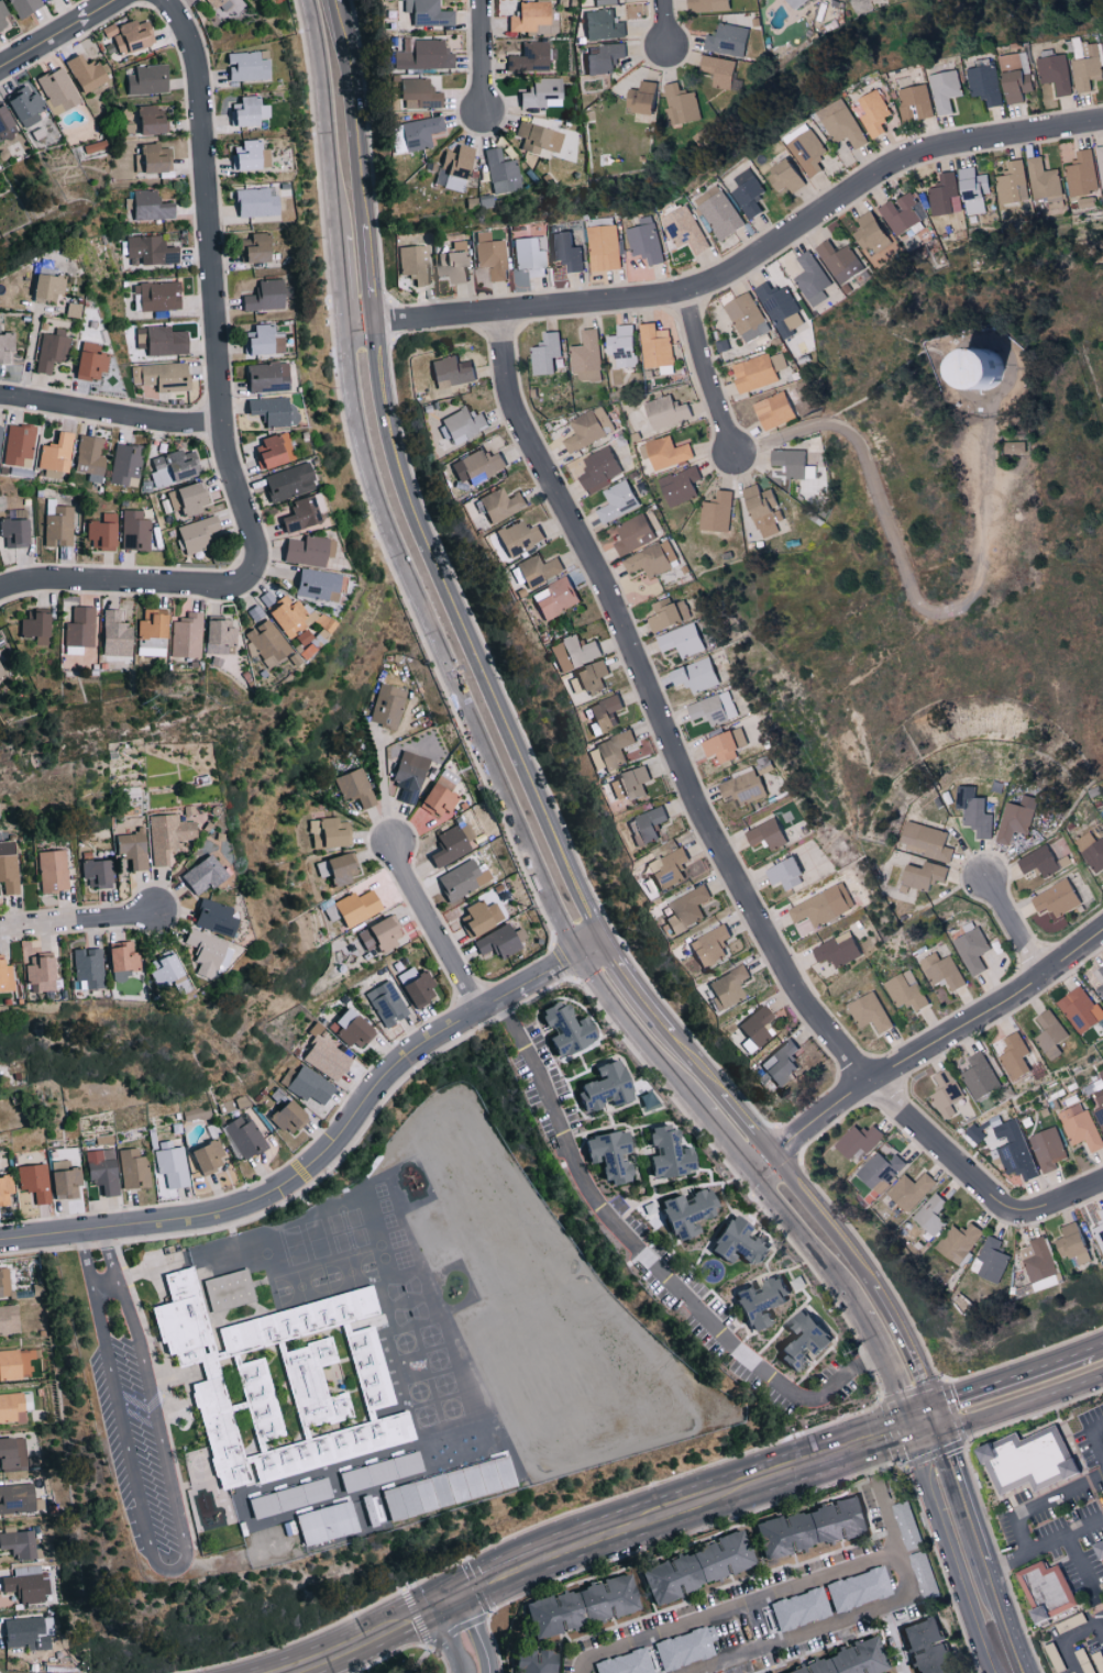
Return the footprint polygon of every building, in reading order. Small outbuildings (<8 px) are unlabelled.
[(13,22),(2,0),(0,0),(0,29),(13,22)] [(17,20),(43,9),(39,0),(9,0),(17,20)] [(455,25),(454,11),(440,11),(440,0),(405,0),(405,13),(414,13),(414,26),(455,25)] [(691,12),(743,11),(743,0),(691,0),(691,12)] [(799,10),(810,0),(790,0),(799,10)] [(520,2),(520,14),(510,14),(510,32),(536,31),(536,25),(552,25),(551,2),(520,2)] [(585,12),(586,40),(629,39),(628,23),(618,24),(618,11),(585,12)] [(104,28),(106,38),(116,35),(120,55),(156,46),(150,21),(139,23),(138,20),(104,28)] [(720,23),(718,36),(707,35),(705,51),(747,57),(752,22),(739,20),(738,26),(720,23)] [(455,69),(455,54),(446,54),(446,40),(403,39),(403,51),(395,51),(395,68),(455,69)] [(523,42),(523,56),(508,56),(507,71),(550,72),(550,42),(523,42)] [(1070,60),(1074,94),(1090,92),(1088,80),(1101,79),(1096,43),(1086,45),(1088,58),(1070,60)] [(590,75),(618,74),(618,60),(630,60),(629,45),(589,47),(590,75)] [(271,79),(270,59),(261,59),(261,52),(230,53),(231,81),(271,79)] [(1066,52),(1046,54),(1047,58),(1039,59),(1041,84),(1054,83),(1055,97),(1069,96),(1066,52)] [(66,62),(85,94),(110,79),(99,60),(89,66),(82,54),(66,62)] [(702,71),(717,74),(714,87),(716,87),(713,108),(725,111),(728,94),(739,97),(746,63),(705,55),(702,71)] [(1003,71),(1025,70),(1024,55),(1003,56),(1003,71)] [(128,74),(129,95),(170,93),(169,64),(137,65),(137,74),(128,74)] [(82,102),(63,66),(37,80),(56,116),(82,102)] [(970,69),(973,99),(988,97),(989,108),(1004,106),(1000,66),(970,69)] [(956,114),(953,98),(965,96),(959,70),(931,77),(940,117),(956,114)] [(1007,74),(1010,105),(1027,103),(1026,93),(1036,92),(1034,71),(1007,74)] [(403,107),(444,108),(444,93),(432,93),(432,79),(404,78),(403,107)] [(522,108),(546,108),(546,99),(564,99),(564,78),(531,78),(531,93),(522,93),(522,108)] [(661,83),(642,82),(642,90),(631,89),(630,113),(659,114),(661,83)] [(703,121),(697,91),(683,93),(681,83),(666,86),(670,108),(667,109),(670,126),(703,121)] [(38,114),(46,110),(33,84),(8,96),(24,128),(41,120),(38,114)] [(935,117),(929,85),(900,91),(903,105),(900,105),(904,123),(935,117)] [(871,140),(890,133),(885,119),(892,116),(883,93),(857,103),(871,140)] [(232,127),(270,126),(269,105),(261,105),(261,96),(243,97),(243,104),(232,104),(232,127)] [(856,150),(868,143),(844,98),(819,112),(837,144),(849,138),(856,150)] [(18,131),(7,105),(0,108),(0,138),(18,131)] [(168,134),(168,107),(141,108),(142,135),(168,134)] [(445,130),(443,115),(403,124),(409,152),(433,147),(430,133),(445,130)] [(565,133),(520,120),(516,135),(525,137),(522,149),(541,154),(543,148),(560,153),(565,133)] [(811,180),(826,172),(819,160),(829,154),(815,130),(791,144),(811,180)] [(264,140),(244,141),(244,147),(233,147),(234,170),(265,169),(264,140)] [(136,154),(136,173),(172,172),(172,149),(162,149),(162,144),(141,144),(141,154),(136,154)] [(446,188),(466,193),(476,148),(460,144),(458,153),(447,151),(442,170),(450,172),(446,188)] [(1100,187),(1102,187),(1102,145),(1094,146),(1100,187)] [(486,149),(493,194),(522,189),(517,159),(503,162),(501,147),(486,149)] [(1068,195),(1098,191),(1092,148),(1074,150),(1076,162),(1064,164),(1068,195)] [(1047,209),(1063,207),(1059,169),(1043,171),(1041,156),(1028,157),(1032,199),(1046,197),(1047,209)] [(1022,158),(1006,161),(1008,174),(995,176),(1000,204),(1029,199),(1022,158)] [(795,194),(810,184),(793,160),(769,176),(781,193),(790,186),(795,194)] [(962,215),(985,213),(982,192),(989,192),(987,173),(975,175),(974,167),(957,169),(962,215)] [(742,188),(733,193),(752,222),(766,213),(758,199),(767,193),(752,169),(736,179),(742,188)] [(930,215),(959,212),(955,171),(938,172),(940,186),(928,187),(930,215)] [(696,200),(723,242),(747,227),(721,185),(696,200)] [(280,196),(270,196),(270,189),(238,190),(239,216),(280,215),(280,196)] [(135,220),(177,218),(176,203),(160,204),(160,190),(134,191),(135,199),(127,199),(127,209),(135,209),(135,220)] [(894,236),(920,219),(912,206),(917,203),(909,191),(893,200),(892,198),(877,207),(894,236)] [(692,242),(697,253),(710,247),(690,206),(664,219),(678,249),(692,242)] [(851,233),(861,250),(884,238),(870,210),(855,218),(860,228),(851,233)] [(633,258),(650,256),(652,266),(663,264),(658,224),(629,228),(633,258)] [(590,227),(592,272),(622,270),(620,226),(590,227)] [(505,240),(491,241),(490,231),(475,232),(477,268),(492,267),(493,282),(507,281),(505,240)] [(242,240),(243,263),(273,262),(272,233),(252,234),(252,239),(242,240)] [(568,273),(584,273),(583,247),(576,248),(575,233),(552,234),(553,262),(568,262),(568,273)] [(142,265),(180,264),(180,248),(164,248),(164,236),(128,237),(128,258),(142,258),(142,265)] [(515,239),(516,271),(532,270),(532,278),(547,277),(545,250),(538,250),(538,238),(515,239)] [(835,251),(828,238),(815,245),(836,284),(862,270),(848,244),(835,251)] [(469,283),(468,241),(452,241),(453,252),(440,252),(441,276),(454,276),(454,284),(469,283)] [(428,246),(399,247),(400,278),(416,277),(417,287),(429,286),(428,246)] [(827,298),(822,290),(831,284),(808,249),(795,257),(804,270),(792,278),(812,308),(827,298)] [(54,269),(41,267),(36,298),(62,302),(66,278),(53,276),(54,269)] [(257,281),(258,294),(243,296),(245,312),(287,307),(284,278),(257,281)] [(182,309),(182,296),(178,296),(178,281),(141,283),(142,311),(182,309)] [(753,287),(773,325),(783,320),(788,330),(804,322),(785,285),(771,292),(766,281),(753,287)] [(724,301),(741,343),(767,332),(751,291),(724,301)] [(642,367),(672,365),(670,329),(655,330),(655,323),(640,323),(642,367)] [(615,325),(615,335),(605,335),(606,356),(615,355),(615,367),(633,366),(632,324),(615,325)] [(15,334),(1,335),(0,325),(0,363),(12,363),(12,353),(16,353),(15,334)] [(255,325),(256,332),(245,332),(246,355),(277,354),(276,325),(255,325)] [(137,327),(138,349),(148,349),(148,355),(190,354),(189,331),(171,331),(171,327),(137,327)] [(602,379),(597,327),(581,329),(583,345),(569,346),(572,374),(578,373),(579,382),(602,379)] [(51,374),(53,361),(66,363),(70,337),(64,336),(65,330),(56,328),(55,335),(42,333),(36,372),(51,374)] [(561,357),(560,331),(541,332),(541,346),(531,346),(532,374),(554,374),(553,358),(561,357)] [(100,380),(100,372),(108,372),(109,354),(101,354),(101,343),(81,342),(80,379),(100,380)] [(917,377),(996,390),(1002,355),(922,342),(917,377)] [(777,382),(774,371),(786,368),(782,353),(769,356),(768,354),(730,364),(737,393),(777,382)] [(437,387),(473,382),(471,365),(462,366),(461,357),(433,360),(437,387)] [(290,391),(289,363),(249,364),(249,392),(290,391)] [(189,364),(131,365),(132,385),(157,384),(157,392),(190,391),(189,364)] [(794,418),(783,391),(751,404),(762,431),(794,418)] [(687,402),(675,406),(671,394),(643,403),(651,430),(691,417),(687,402)] [(249,399),(249,416),(264,415),(265,428),(290,428),(290,398),(249,399)] [(481,410),(469,414),(466,406),(439,417),(449,444),(489,429),(481,410)] [(563,440),(567,451),(615,433),(605,406),(571,419),(576,435),(563,440)] [(38,429),(10,423),(2,463),(30,469),(38,429)] [(39,469),(70,473),(74,433),(60,432),(58,445),(42,443),(39,469)] [(255,447),(260,470),(291,463),(284,434),(263,439),(264,445),(255,447)] [(651,472),(693,457),(688,442),(673,448),(669,434),(641,444),(651,472)] [(75,472),(89,474),(88,481),(103,483),(107,457),(102,456),(104,438),(80,435),(75,472)] [(1023,441),(1002,441),(1002,454),(1024,453),(1023,441)] [(109,483),(137,487),(142,447),(115,443),(109,483)] [(483,478),(506,466),(498,452),(488,457),(482,445),(455,460),(464,477),(479,470),(483,478)] [(586,493),(623,478),(610,446),(582,458),(588,471),(578,475),(586,493)] [(194,451),(183,454),(181,449),(151,459),(155,471),(150,473),(155,489),(201,475),(194,451)] [(805,449),(769,450),(769,466),(784,465),(784,479),(814,478),(814,466),(805,466),(805,449)] [(265,475),(271,500),(317,489),(310,464),(265,475)] [(696,496),(691,483),(700,479),(695,464),(657,480),(668,508),(696,496)] [(596,510),(600,523),(638,509),(627,481),(603,489),(608,505),(596,510)] [(172,511),(183,509),(183,513),(210,509),(206,484),(169,489),(172,511)] [(778,532),(774,521),(782,519),(778,508),(777,508),(770,488),(759,492),(756,484),(741,489),(759,539),(778,532)] [(475,498),(488,524),(527,505),(520,490),(505,498),(499,486),(475,498)] [(283,533),(325,517),(315,490),(287,501),(291,511),(277,516),(283,533)] [(701,500),(699,529),(728,531),(730,490),(715,490),(714,500),(701,500)] [(26,509),(9,510),(9,519),(2,519),(3,548),(32,546),(31,519),(27,519),(26,509)] [(144,511),(124,510),(123,550),(149,551),(150,520),(143,520),(144,511)] [(89,521),(89,549),(118,550),(119,514),(103,513),(103,521),(89,521)] [(655,541),(644,514),(615,526),(621,540),(613,543),(617,555),(655,541)] [(214,546),(210,534),(222,530),(217,515),(178,528),(181,539),(179,539),(184,556),(214,546)] [(504,557),(544,542),(536,523),(523,528),(520,520),(494,530),(504,557)] [(332,538),(300,535),(300,539),(282,537),(279,561),(320,566),(322,556),(329,557),(332,538)] [(642,567),(648,579),(679,565),(667,539),(621,560),(628,574),(642,567)] [(557,556),(543,563),(536,552),(513,564),(527,590),(564,569),(557,556)] [(330,601),(336,574),(296,566),(291,593),(330,601)] [(262,611),(288,640),(311,619),(323,632),(331,625),(320,613),(316,617),(309,608),(303,613),(283,592),(262,611)] [(653,633),(690,614),(682,599),(671,604),(667,595),(650,604),(654,613),(645,618),(653,633)] [(93,606),(71,605),(70,622),(63,622),(63,645),(92,646),(93,606)] [(140,619),(134,619),(134,636),(161,637),(162,609),(141,608),(140,619)] [(128,655),(129,623),(117,623),(117,609),(100,609),(99,655),(128,655)] [(17,618),(17,636),(34,636),(34,645),(46,644),(45,611),(26,611),(26,618),(17,618)] [(169,656),(199,657),(200,611),(184,611),(184,620),(170,620),(169,656)] [(290,649),(265,617),(245,632),(270,665),(290,649)] [(232,652),(233,619),(203,618),(202,651),(232,652)] [(654,637),(660,652),(675,647),(679,658),(703,648),(692,622),(654,637)] [(292,638),(299,646),(310,636),(303,629),(292,638)] [(547,645),(558,673),(600,656),(593,639),(579,644),(575,633),(547,645)] [(717,684),(707,657),(667,672),(672,686),(684,681),(689,694),(717,684)] [(583,687),(586,694),(604,688),(600,678),(608,675),(602,658),(570,670),(577,689),(583,687)] [(393,729),(406,691),(380,682),(367,721),(393,729)] [(689,721),(702,716),(706,727),(737,716),(728,690),(684,706),(689,721)] [(585,706),(596,733),(618,725),(613,711),(622,707),(616,694),(585,706)] [(733,750),(746,745),(739,726),(699,741),(705,757),(714,753),(718,764),(736,757),(733,750)] [(636,742),(631,729),(591,745),(602,771),(627,761),(622,748),(636,742)] [(427,757),(399,749),(389,781),(401,785),(396,799),(412,804),(427,757)] [(360,808),(374,802),(359,765),(332,776),(342,800),(355,795),(360,808)] [(646,795),(642,783),(650,780),(646,766),(606,778),(612,798),(627,794),(629,800),(646,795)] [(721,798),(733,794),(737,806),(764,797),(755,769),(715,781),(721,798)] [(442,817),(454,794),(428,781),(416,804),(442,817)] [(962,826),(974,826),(974,838),(990,839),(991,814),(982,814),(983,798),(973,797),(973,787),(961,787),(960,809),(963,809),(962,826)] [(995,842),(1009,845),(1012,831),(1026,834),(1035,798),(1021,795),(1019,806),(1004,802),(995,842)] [(666,820),(661,806),(629,818),(639,845),(660,838),(655,824),(666,820)] [(151,866),(166,865),(165,851),(174,850),(173,840),(194,839),(193,820),(178,821),(177,813),(148,815),(151,866)] [(308,818),(310,847),(340,846),(340,836),(346,836),(346,829),(335,830),(334,817),(308,818)] [(764,839),(769,851),(785,843),(773,818),(742,832),(749,846),(764,839)] [(947,832),(904,820),(897,845),(949,860),(953,848),(943,845),(947,832)] [(472,837),(464,821),(432,836),(438,848),(425,854),(432,867),(469,850),(464,841),(472,837)] [(114,854),(126,853),(127,870),(146,869),(143,832),(112,834),(114,854)] [(1094,841),(1089,832),(1074,841),(1094,874),(1102,868),(1102,835),(1094,841)] [(14,853),(13,841),(0,841),(0,854),(14,853)] [(1015,857),(1021,873),(1038,867),(1042,877),(1057,871),(1047,845),(1015,857)] [(658,892),(684,878),(677,865),(688,859),(681,846),(644,865),(658,892)] [(37,850),(39,891),(67,890),(65,849),(37,850)] [(350,849),(320,859),(330,887),(348,881),(346,875),(357,872),(350,849)] [(192,897),(224,875),(208,853),(177,874),(192,897)] [(802,883),(792,857),(764,868),(771,885),(781,881),(785,890),(802,883)] [(106,886),(106,858),(77,859),(78,877),(85,877),(85,887),(106,886)] [(433,876),(445,901),(491,879),(482,862),(473,866),(470,859),(433,876)] [(947,867),(923,861),(922,868),(908,865),(903,884),(930,891),(933,880),(943,882),(947,867)] [(1035,911),(1048,906),(1052,917),(1079,906),(1067,880),(1029,896),(1035,911)] [(710,898),(705,885),(665,903),(671,914),(663,918),(670,934),(703,919),(697,904),(710,898)] [(787,908),(799,934),(849,911),(837,885),(787,908)] [(352,891),(330,903),(345,929),(380,908),(369,889),(355,897),(352,891)] [(227,915),(230,907),(199,896),(189,922),(228,936),(235,918),(227,915)] [(502,920),(496,906),(483,911),(478,900),(460,907),(464,919),(459,921),(464,935),(502,920)] [(373,947),(376,952),(403,937),(390,913),(354,932),(364,952),(373,947)] [(511,931),(506,922),(470,941),(477,955),(490,948),(495,957),(526,941),(519,927),(511,931)] [(729,937),(723,924),(686,943),(699,969),(727,955),(720,941),(729,937)] [(978,955),(989,950),(979,926),(953,938),(970,977),(985,970),(978,955)] [(231,944),(186,928),(181,942),(195,947),(190,959),(198,962),(193,974),(206,978),(211,964),(222,968),(231,944)] [(810,948),(816,962),(828,957),(833,968),(860,956),(848,931),(810,948)] [(104,970),(134,969),(133,940),(117,940),(117,945),(103,946),(104,970)] [(101,988),(99,947),(71,948),(72,980),(82,980),(82,989),(101,988)] [(167,978),(178,974),(168,951),(143,961),(153,984),(167,978)] [(938,959),(934,951),(917,960),(930,985),(942,978),(950,992),(965,984),(949,954),(938,959)] [(50,955),(27,956),(27,964),(20,964),(21,982),(28,982),(28,990),(51,989),(50,955)] [(14,991),(12,964),(1,965),(1,956),(0,956),(0,991),(14,991)] [(704,984),(711,997),(706,1000),(712,1012),(742,996),(735,984),(749,976),(743,964),(704,984)] [(909,1001),(914,1011),(928,1004),(909,968),(882,982),(895,1007),(909,1001)] [(417,1001),(418,1004),(436,994),(423,969),(396,983),(408,1006),(417,1001)] [(380,1025),(405,1016),(391,979),(366,989),(380,1025)] [(1095,988),(1102,1002),(1102,983),(1095,988)] [(1080,1034),(1102,1018),(1102,1016),(1080,984),(1056,1001),(1080,1034)] [(859,1028),(871,1021),(878,1034),(892,1026),(870,990),(845,1005),(859,1028)] [(567,1020),(559,1000),(538,1008),(547,1029),(542,1031),(552,1055),(593,1039),(583,1013),(567,1020)] [(772,1015),(763,1003),(735,1023),(753,1048),(768,1037),(759,1025),(772,1015)] [(375,1031),(342,1007),(326,1030),(346,1044),(348,1040),(362,1050),(375,1031)] [(1034,1016),(1043,1031),(1034,1037),(1048,1061),(1060,1053),(1054,1043),(1066,1036),(1049,1007),(1034,1016)] [(1001,1038),(1008,1051),(998,1055),(1009,1080),(1029,1071),(1022,1056),(1028,1053),(1017,1030),(1001,1038)] [(334,1080),(348,1056),(314,1034),(299,1058),(334,1080)] [(776,1087),(799,1066),(789,1056),(798,1048),(788,1037),(757,1066),(776,1087)] [(961,1072),(973,1099),(999,1087),(983,1050),(966,1057),(971,1068),(961,1072)] [(628,1098),(613,1057),(589,1066),(593,1077),(573,1084),(583,1111),(602,1104),(604,1107),(628,1098)] [(307,1094),(319,1104),(333,1087),(301,1062),(283,1086),(302,1101),(307,1094)] [(943,1120),(955,1114),(951,1104),(963,1098),(949,1067),(932,1075),(939,1090),(931,1094),(943,1120)] [(1102,1136),(1102,1087),(1092,1091),(1098,1108),(1094,1110),(1102,1136)] [(305,1118),(284,1097),(266,1116),(288,1137),(305,1118)] [(1102,1148),(1084,1102),(1057,1112),(1070,1146),(1084,1141),(1089,1153),(1102,1148)] [(265,1146),(246,1111),(222,1124),(241,1159),(265,1146)] [(996,1147),(1006,1176),(1020,1171),(1024,1181),(1037,1176),(1016,1118),(992,1127),(996,1139),(1005,1136),(1008,1143),(996,1147)] [(643,1155),(646,1176),(691,1172),(689,1148),(671,1150),(668,1123),(643,1126),(645,1146),(653,1145),(654,1154),(643,1155)] [(854,1125),(834,1146),(849,1160),(861,1147),(867,1153),(884,1135),(871,1123),(862,1133),(854,1125)] [(1029,1134),(1041,1174),(1058,1169),(1056,1162),(1065,1159),(1056,1126),(1029,1134)] [(626,1178),(623,1160),(616,1161),(615,1154),(625,1151),(621,1129),(577,1138),(583,1163),(594,1161),(598,1184),(626,1178)] [(186,1149),(195,1171),(209,1166),(210,1168),(225,1163),(216,1138),(186,1149)] [(189,1185),(184,1145),(172,1147),(171,1140),(159,1142),(160,1150),(153,1151),(156,1174),(163,1173),(165,1189),(189,1185)] [(119,1148),(120,1188),(147,1187),(146,1155),(137,1155),(137,1148),(119,1148)] [(98,1196),(116,1195),(115,1149),(83,1150),(84,1182),(98,1182),(98,1196)] [(896,1153),(887,1161),(879,1152),(857,1173),(877,1194),(908,1166),(896,1153)] [(50,1161),(51,1171),(48,1171),(50,1199),(76,1197),(75,1186),(80,1186),(78,1166),(68,1167),(68,1160),(50,1161)] [(32,1190),(32,1204),(48,1203),(46,1163),(16,1165),(18,1191),(32,1190)] [(907,1214),(935,1182),(924,1172),(914,1183),(904,1174),(886,1194),(907,1214)] [(7,1204),(6,1193),(10,1192),(8,1173),(0,1174),(0,1205),(7,1204)] [(676,1194),(655,1200),(667,1240),(693,1232),(689,1221),(711,1214),(703,1187),(686,1192),(688,1201),(679,1204),(676,1194)] [(947,1202),(933,1192),(912,1221),(934,1237),(946,1221),(938,1215),(947,1202)] [(1101,1222),(1091,1227),(1102,1253),(1102,1208),(1096,1211),(1101,1222)] [(704,1250),(725,1263),(730,1253),(753,1267),(766,1245),(747,1233),(750,1227),(727,1213),(704,1250)] [(1087,1261),(1074,1222),(1058,1227),(1062,1237),(1052,1240),(1058,1259),(1070,1255),(1074,1265),(1087,1261)] [(963,1232),(953,1224),(934,1249),(957,1266),(982,1232),(969,1223),(963,1232)] [(997,1251),(1001,1241),(986,1235),(977,1259),(981,1261),(975,1275),(997,1284),(1009,1256),(997,1251)] [(1058,1284),(1043,1235),(1028,1240),(1029,1245),(1019,1249),(1031,1291),(1058,1284)] [(9,1297),(8,1267),(0,1268),(0,1298),(9,1297)] [(195,1270),(201,1285),(249,1273),(255,1294),(255,1295),(258,1307),(255,1308),(210,1318),(212,1332),(255,1319),(322,1299),(345,1293),(371,1285),(373,1293),(377,1312),(322,1329),(255,1349),(217,1360),(217,1361),(235,1428),(250,1481),(219,1488),(202,1428),(190,1383),(206,1380),(199,1361),(199,1360),(196,1361),(189,1362),(178,1364),(177,1361),(175,1351),(166,1352),(163,1339),(158,1339),(150,1306),(170,1303),(168,1294),(165,1276),(188,1272),(195,1270)] [(743,1332),(768,1322),(763,1310),(785,1302),(776,1277),(750,1287),(749,1283),(728,1291),(743,1332)] [(16,1334),(15,1306),(0,1306),(0,1334),(16,1334)] [(811,1355),(827,1341),(800,1309),(780,1326),(788,1335),(770,1351),(788,1371),(803,1358),(797,1352),(804,1346),(811,1355)] [(372,1406),(374,1415),(389,1410),(406,1406),(412,1426),(416,1436),(389,1443),(323,1463),(256,1483),(256,1482),(247,1455),(256,1451),(258,1451),(256,1440),(253,1428),(236,1366),(255,1361),(257,1361),(264,1359),(265,1361),(284,1427),(285,1432),(263,1439),(265,1449),(305,1438),(301,1427),(283,1360),(282,1355),(322,1341),(331,1337),(338,1360),(338,1361),(322,1364),(320,1364),(322,1373),(328,1394),(345,1387),(353,1415),(322,1421),(307,1425),(308,1427),(310,1434),(322,1431),(337,1427),(367,1418),(351,1360),(343,1334),(372,1323),(382,1360),(389,1385),(394,1400),(389,1401),(372,1406)] [(29,1377),(27,1359),(33,1358),(32,1348),(0,1350),(0,1379),(29,1377)] [(23,1422),(22,1410),(29,1409),(28,1392),(0,1394),(0,1423),(23,1422)] [(1056,1425),(1079,1474),(1056,1484),(1047,1488),(1035,1494),(1033,1488),(1029,1483),(1018,1488),(1001,1497),(997,1488),(990,1473),(985,1463),(981,1465),(973,1448),(989,1441),(993,1447),(1014,1439),(1017,1443),(1056,1425)] [(26,1469),(22,1436),(0,1438),(0,1471),(26,1469)] [(389,1477),(340,1492),(334,1466),(389,1451),(413,1444),(421,1469),(389,1477)] [(256,1517),(252,1518),(245,1494),(256,1491),(322,1472),(323,1474),(329,1494),(329,1495),(323,1497),(256,1517)] [(30,1500),(28,1482),(0,1485),(0,1513),(41,1509),(40,1499),(30,1500)] [(361,1496),(367,1527),(375,1525),(369,1494),(361,1496)] [(758,1522),(856,1495),(867,1531),(769,1559),(758,1522)] [(294,1513),(301,1545),(356,1532),(349,1500),(294,1513)] [(920,1547),(910,1502),(895,1506),(904,1550),(920,1547)] [(643,1569),(737,1529),(752,1564),(659,1604),(643,1569)] [(32,1531),(0,1532),(0,1549),(10,1548),(10,1559),(33,1558),(32,1531)] [(1092,1545),(1102,1540),(1102,1560),(1100,1561),(1096,1554),(1092,1545)] [(1041,1562),(1049,1571),(1057,1566),(1059,1565),(1079,1608),(1057,1617),(1044,1622),(1036,1626),(1034,1622),(1028,1613),(1032,1610),(1015,1574),(1041,1562)] [(12,1576),(0,1576),(0,1591),(14,1591),(15,1604),(42,1602),(41,1594),(49,1594),(48,1577),(40,1578),(39,1565),(12,1567),(12,1576)] [(827,1583),(880,1566),(889,1595),(837,1613),(827,1583)] [(529,1602),(627,1574),(637,1611),(540,1638),(529,1602)] [(769,1604),(820,1586),(830,1616),(777,1632),(769,1604)] [(1,1619),(3,1647),(26,1646),(27,1650),(49,1649),(48,1636),(44,1636),(42,1617),(1,1619)] [(935,1617),(953,1672),(918,1672),(903,1627),(935,1617)] [(654,1641),(706,1625),(716,1654),(663,1671),(654,1641)] [(889,1670),(879,1672),(783,1672),(781,1666),(876,1635),(889,1670)] [(646,1647),(654,1672),(596,1672),(593,1663),(646,1647)] [(556,1653),(555,1672),(517,1672),(519,1649),(556,1653)]
